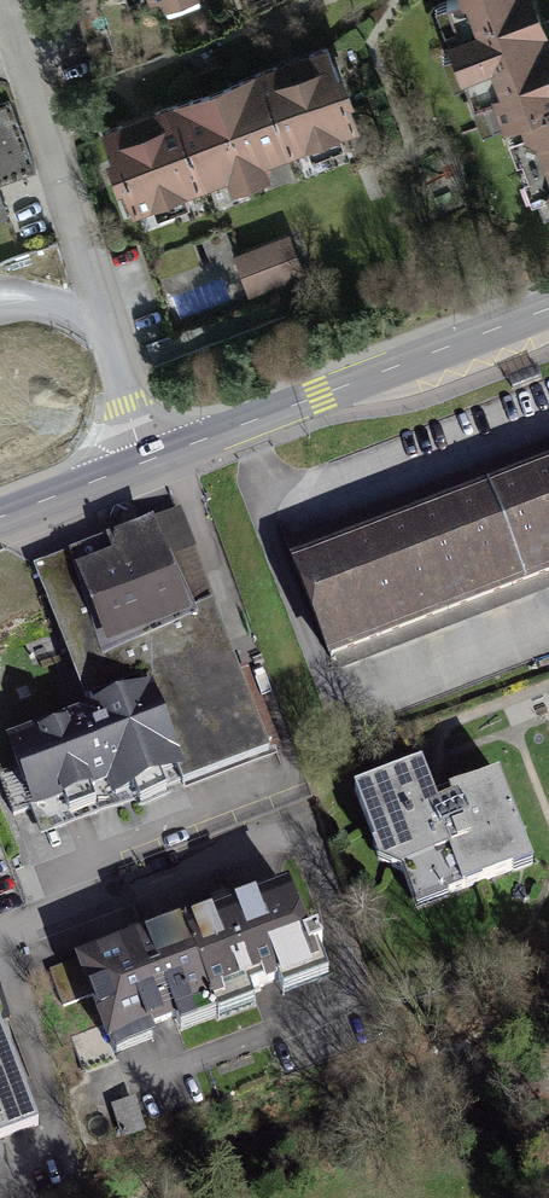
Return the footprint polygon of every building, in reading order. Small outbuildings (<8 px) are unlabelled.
[(548,99),(548,36),(535,0),(435,0),(484,124),(506,115),(548,99)] [(327,42),(294,54),(326,138),(358,126),(327,42)] [(294,54),(261,66),(293,151),(326,138),(294,54)] [(261,66),(229,78),(261,163),(293,151),(261,66)] [(229,78),(196,91),(228,175),(261,163),(229,78)] [(196,91),(164,103),(196,187),(228,175),(196,91)] [(548,209),(548,99),(506,115),(544,211),(548,209)] [(164,103),(131,115),(163,200),(196,187),(164,103)] [(131,115),(98,127),(130,212),(163,200),(131,115)] [(292,240),(235,259),(248,299),(305,280),(292,240)] [(288,548),(333,667),(548,586),(548,450),(288,548)] [(117,559),(79,573),(110,656),(193,625),(188,611),(212,602),(181,517),(111,543),(117,559)] [(158,694),(9,744),(37,828),(186,777),(158,694)] [(423,774),(357,797),(383,870),(409,881),(420,910),(530,870),(500,787),(458,803),(461,813),(440,821),(423,774)] [(288,896),(187,934),(217,1012),(318,974),(288,896)] [(187,934),(82,973),(111,1051),(217,1012),(187,934)] [(37,1136),(0,1039),(0,1151),(37,1136)]
